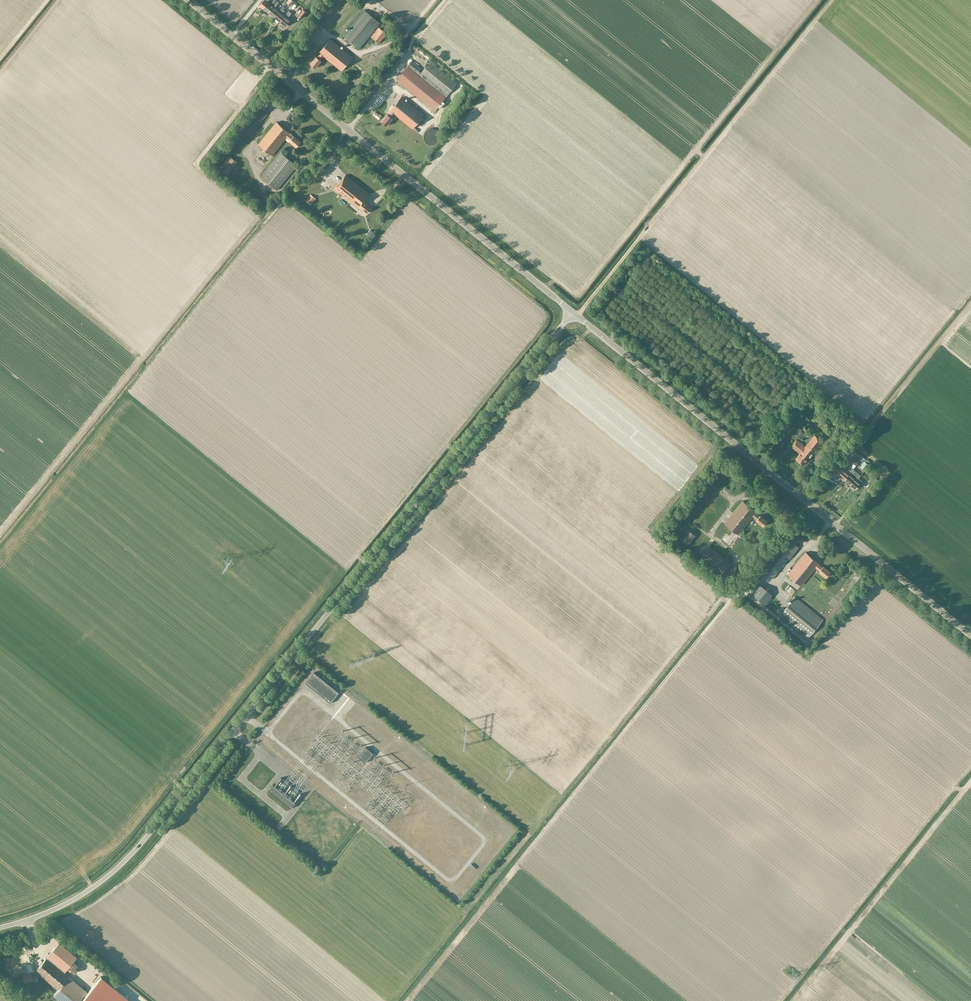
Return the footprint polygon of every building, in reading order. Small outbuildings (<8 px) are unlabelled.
[(260,5),(263,8),(268,13),(273,7),(270,4),(268,2),(269,0),(264,0),(260,5)] [(274,17),(279,11),(275,8),(279,3),(277,2),(273,7),(268,13),(274,17)] [(285,11),(284,10),(285,8),(283,6),(279,11),(274,17),(280,22),(285,16),(282,14),(285,11)] [(343,36),(359,49),(380,23),(364,10),(343,36)] [(285,16),(280,22),(286,26),(290,21),(288,18),(292,13),(289,11),(285,16)] [(379,43),(387,33),(379,27),(371,37),(379,43)] [(341,71),(352,57),(330,39),(319,53),(320,53),(317,57),(316,57),(310,64),(316,68),(321,61),(321,60),(324,56),(341,71)] [(440,89),(421,74),(421,73),(419,72),(422,68),(412,61),(406,68),(397,80),(435,111),(448,95),(440,89)] [(421,73),(421,74),(440,89),(450,77),(431,62),(421,73)] [(413,129),(424,115),(402,97),(391,111),(392,111),(388,115),(387,114),(382,121),(387,126),(393,119),(392,118),(395,114),(413,129)] [(375,111),(372,115),(378,119),(381,116),(375,111)] [(277,122),(259,144),(272,155),(287,137),(290,140),(290,141),(297,147),(301,142),(294,136),(293,137),(289,134),(290,133),(277,122)] [(435,144),(436,143),(437,143),(438,142),(439,141),(439,140),(440,139),(440,138),(440,137),(440,136),(440,135),(440,134),(439,133),(439,132),(438,131),(437,130),(436,129),(435,129),(434,129),(433,128),(432,128),(431,128),(430,129),(429,129),(428,129),(427,130),(426,131),(425,132),(425,133),(424,134),(424,135),(424,136),(424,137),(424,138),(424,139),(425,140),(425,141),(426,142),(427,143),(428,144),(429,144),(430,145),(431,145),(432,145),(433,145),(434,145),(435,144)] [(402,140),(407,145),(416,136),(411,131),(402,140)] [(281,152),(260,176),(277,190),(297,166),(281,152)] [(226,176),(238,162),(230,156),(219,169),(226,176)] [(256,160),(263,166),(267,162),(260,156),(256,160)] [(364,201),(370,194),(346,175),(335,189),(336,189),(360,208),(367,213),(372,207),(364,201)] [(311,194),(306,200),(311,204),(316,199),(311,194)] [(828,433),(833,426),(827,421),(822,428),(828,433)] [(452,424),(442,438),(446,441),(456,427),(452,424)] [(803,465),(822,441),(815,435),(805,446),(796,439),(791,446),(800,453),(795,459),(803,465)] [(828,465),(838,454),(832,449),(823,461),(828,465)] [(860,461),(855,457),(851,462),(856,466),(860,461)] [(845,471),(843,469),(839,466),(834,472),(838,475),(839,475),(844,480),(853,469),(851,467),(847,472),(845,471)] [(855,471),(853,469),(844,480),(850,484),(856,477),(853,474),(855,471)] [(856,477),(850,484),(855,489),(858,486),(859,486),(861,485),(860,483),(862,481),(859,478),(861,475),(859,474),(856,477)] [(743,501),(725,523),(738,534),(753,516),(757,519),(756,520),(763,526),(767,521),(760,515),(759,516),(755,513),(756,512),(743,501)] [(688,545),(696,551),(704,542),(696,535),(689,529),(681,539),(688,545)] [(799,547),(788,538),(778,550),(789,559),(799,547)] [(710,547),(701,558),(721,575),(731,564),(710,547)] [(806,552),(788,574),(801,585),(815,567),(819,571),(826,577),(830,572),(823,566),(822,567),(818,564),(819,563),(806,552)] [(780,560),(784,565),(789,562),(784,557),(780,560)] [(761,584),(753,593),(765,604),(773,594),(761,584)] [(807,639),(823,619),(795,596),(779,616),(807,639)] [(314,672),(306,683),(330,702),(335,696),(336,696),(339,692),(314,672)] [(366,747),(358,757),(365,763),(373,753),(366,747)] [(273,784),(269,790),(291,808),(296,802),(273,784)] [(375,824),(372,827),(378,832),(381,829),(375,824)] [(375,867),(388,853),(384,850),(372,864),(375,867)] [(355,853),(347,865),(351,868),(359,856),(355,853)] [(35,971),(57,989),(61,984),(62,985),(54,995),(61,1000),(79,1000),(84,994),(66,979),(69,974),(65,971),(77,957),(59,942),(35,971)] [(24,964),(14,967),(16,974),(26,971),(31,969),(30,964),(25,965),(24,964)] [(79,1000),(126,1000),(128,998),(101,976),(85,995),(84,994),(79,1000)]
